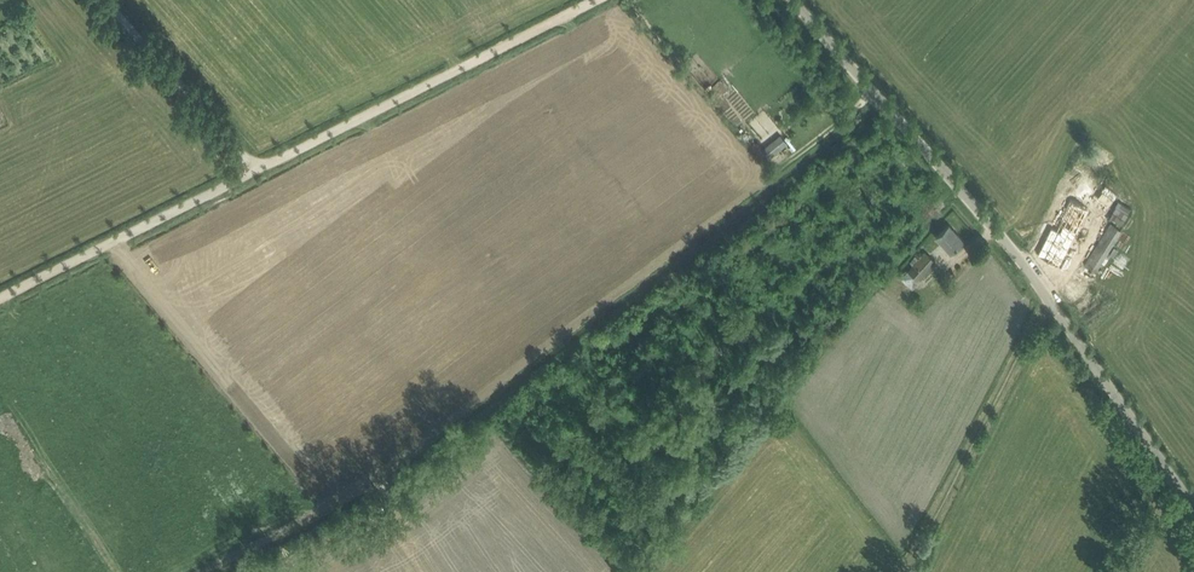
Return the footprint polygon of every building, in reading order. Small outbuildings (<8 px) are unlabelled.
[(771,165),(791,156),(775,121),(769,124),(765,114),(753,119),(766,148),(764,150),(771,165)] [(1052,227),(1043,243),(1038,254),(1059,265),(1097,192),(1078,182),(1065,208),(1068,209),(1057,230),(1052,227)] [(1096,271),(1121,230),(1110,224),(1085,264),(1096,271)] [(951,252),(955,249),(964,240),(950,225),(937,236),(951,252)] [(902,278),(912,288),(936,262),(925,252),(902,278)]
